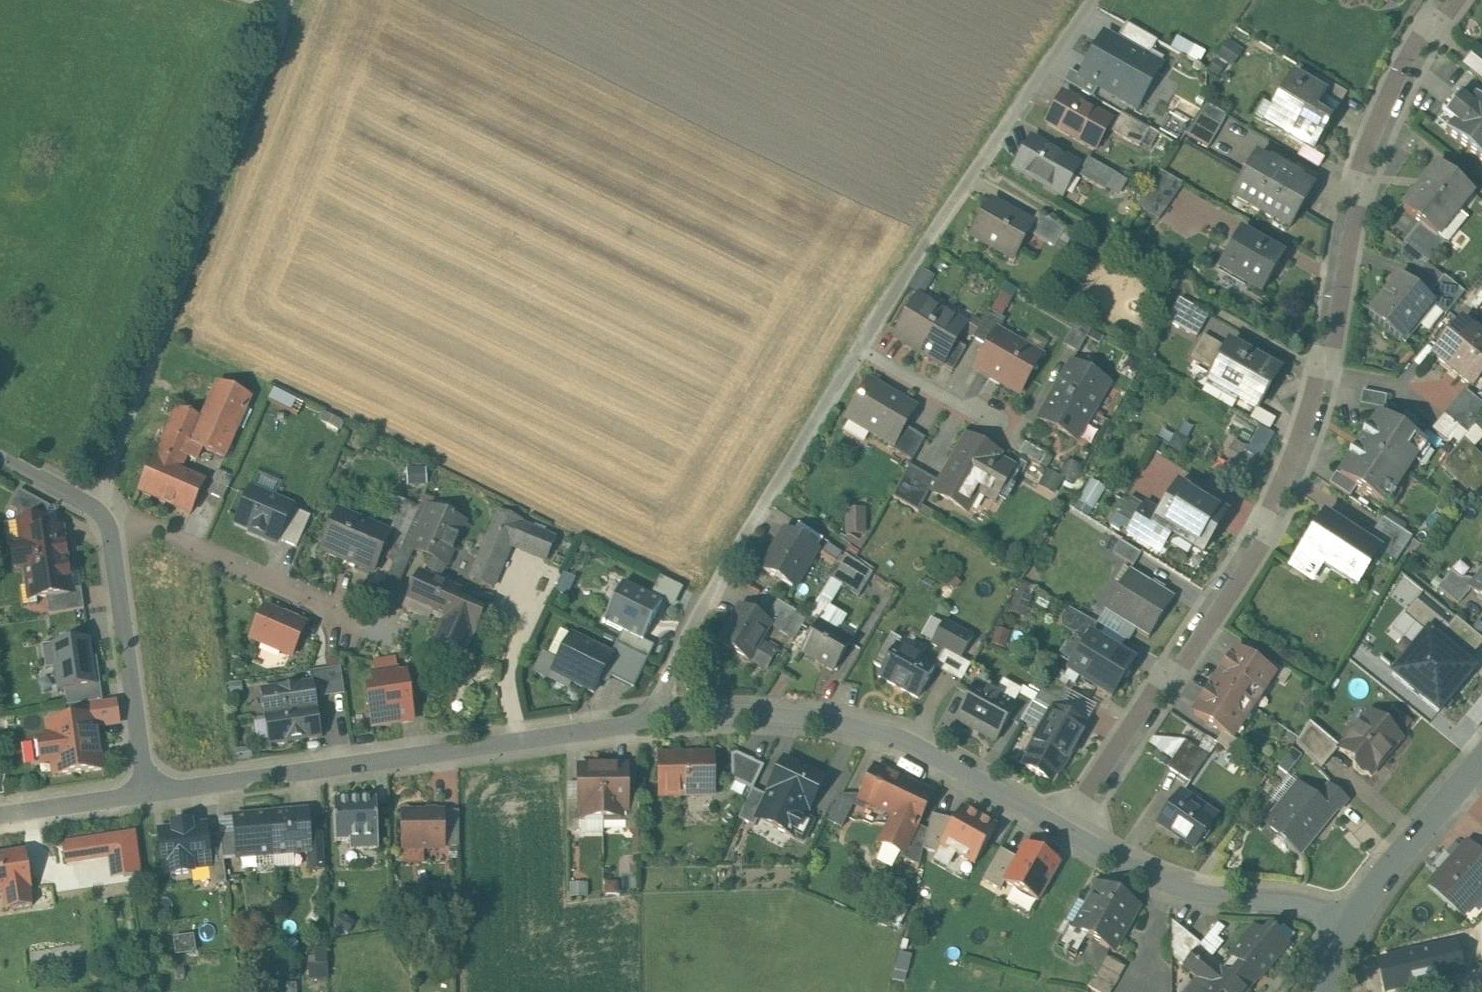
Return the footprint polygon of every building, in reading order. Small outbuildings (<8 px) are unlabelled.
[(1157,41),(1126,23),(1113,39),(1143,56),(1143,57),(1146,59),(1151,51),(1157,41)] [(1174,36),(1170,47),(1200,58),(1204,46),(1174,36)] [(1143,56),(1113,39),(1112,40),(1100,44),(1099,43),(1080,76),(1138,109),(1140,107),(1138,105),(1159,68),(1161,69),(1162,67),(1160,65),(1164,58),(1151,51),(1146,59),(1143,57),(1143,56)] [(1470,53),(1461,64),(1481,81),(1481,62),(1470,53)] [(1311,86),(1292,75),(1264,123),(1304,146),(1312,151),(1329,123),(1312,113),(1319,102),(1323,95),(1318,92),(1319,91),(1311,86)] [(1346,92),(1317,75),(1311,86),(1319,91),(1318,92),(1323,95),(1339,105),(1346,92)] [(1468,104),(1456,94),(1441,113),(1453,123),(1446,132),(1481,161),(1481,101),(1475,95),(1468,104)] [(1109,121),(1062,95),(1047,121),(1094,148),(1105,128),(1109,121)] [(1339,105),(1323,95),(1319,102),(1335,111),(1339,105)] [(1226,115),(1206,103),(1185,134),(1208,147),(1226,115)] [(1149,129),(1121,113),(1115,124),(1109,121),(1105,128),(1139,147),(1149,129)] [(1077,165),(1031,139),(1015,167),(1061,193),(1073,172),(1077,165)] [(1312,151),(1304,146),(1297,156),(1318,168),(1324,158),(1312,151)] [(1269,163),(1256,156),(1232,197),(1234,198),(1236,195),(1249,203),(1248,206),(1273,220),(1274,217),(1287,225),(1286,227),(1288,229),(1311,187),(1298,179),(1300,177),(1271,160),(1269,163)] [(1115,173),(1087,158),(1081,168),(1077,165),(1073,172),(1105,191),(1107,187),(1115,173)] [(1437,165),(1402,208),(1419,222),(1436,236),(1437,235),(1471,193),(1437,165)] [(1160,170),(1136,205),(1158,220),(1183,184),(1160,170)] [(1125,179),(1115,173),(1107,187),(1118,193),(1125,179)] [(1031,223),(990,201),(971,235),(1012,258),(1027,232),(1032,224),(1031,223)] [(1065,228),(1037,212),(1031,223),(1032,224),(1027,232),(1054,247),(1065,228)] [(1436,236),(1419,222),(1403,243),(1428,263),(1445,241),(1437,235),(1436,236)] [(1282,256),(1239,231),(1218,268),(1261,292),(1282,256)] [(1426,297),(1400,276),(1388,290),(1390,291),(1370,315),(1369,314),(1368,315),(1400,341),(1431,303),(1432,302),(1426,297)] [(1464,292),(1444,276),(1426,297),(1432,302),(1431,303),(1445,315),(1464,292)] [(992,309),(1003,312),(1007,295),(996,293),(992,309)] [(941,310),(917,296),(893,336),(917,350),(941,310)] [(1208,315),(1179,298),(1166,321),(1195,337),(1208,315)] [(941,310),(917,350),(941,364),(955,341),(965,325),(941,310)] [(1004,319),(988,310),(972,337),(987,346),(996,330),(997,331),(1004,319)] [(1075,321),(1062,344),(1077,352),(1090,329),(1075,321)] [(1461,321),(1433,355),(1471,386),(1481,373),(1481,341),(1475,335),(1476,334),(1461,321)] [(997,331),(996,330),(987,346),(975,367),(1019,392),(1040,355),(997,331)] [(1226,348),(1203,334),(1190,357),(1213,370),(1226,348)] [(965,347),(955,341),(942,364),(952,370),(965,347)] [(1278,371),(1229,343),(1226,348),(1213,370),(1207,380),(1256,408),(1278,371)] [(1108,384),(1070,362),(1054,390),(1092,412),(1108,384)] [(201,418),(177,407),(154,459),(179,470),(186,455),(195,460),(201,446),(223,456),(250,396),(217,381),(201,418)] [(890,394),(868,381),(847,417),(849,418),(850,416),(864,424),(862,426),(890,443),(892,443),(904,423),(913,407),(911,406),(910,407),(890,395),(890,394)] [(1464,389),(1443,415),(1466,433),(1481,414),(1481,403),(1464,389)] [(1092,412),(1054,390),(1038,418),(1077,440),(1092,412)] [(1386,395),(1362,390),(1359,403),(1384,408),(1386,395)] [(1339,474),(1339,475),(1356,486),(1384,504),(1424,444),(1378,414),(1339,474)] [(924,438),(907,428),(908,425),(904,423),(892,443),(890,443),(888,447),(912,460),(924,438)] [(998,455),(966,436),(934,492),(966,510),(980,487),(994,495),(992,499),(994,500),(1013,467),(996,458),(998,455)] [(1229,440),(1223,458),(1248,467),(1255,449),(1229,440)] [(1046,454),(1025,442),(1019,452),(1040,464),(1046,454)] [(154,459),(153,459),(139,491),(190,513),(204,482),(179,470),(154,459)] [(907,467),(891,496),(918,511),(934,482),(907,467)] [(217,470),(209,487),(207,492),(222,499),(232,477),(217,470)] [(1356,486),(1339,475),(1339,474),(1336,471),(1329,482),(1349,496),(1356,486)] [(1091,476),(1073,504),(1088,514),(1106,486),(1091,476)] [(1208,504),(1177,485),(1159,513),(1152,525),(1154,526),(1168,535),(1172,528),(1204,548),(1226,513),(1209,503),(1208,504)] [(292,506),(251,488),(236,523),(250,529),(248,531),(252,533),(266,539),(267,536),(277,540),(277,539),(291,508),(292,506)] [(50,506),(19,489),(9,506),(16,510),(18,520),(44,517),(50,506)] [(394,559),(387,576),(399,581),(414,549),(409,547),(428,505),(430,506),(433,500),(423,495),(394,559)] [(417,506),(398,498),(396,516),(392,525),(406,531),(417,506)] [(1145,504),(1128,531),(1144,541),(1154,526),(1152,525),(1159,513),(1145,504)] [(430,506),(428,505),(409,547),(414,549),(431,557),(425,572),(438,578),(445,563),(446,563),(464,521),(430,506)] [(865,531),(863,505),(843,506),(844,532),(865,531)] [(310,516),(291,508),(277,539),(297,547),(310,516)] [(389,532),(338,510),(321,549),(372,571),(380,553),(389,532)] [(498,510),(470,576),(492,586),(510,544),(520,522),(520,520),(498,510)] [(1366,542),(1323,514),(1291,564),(1312,578),(1314,574),(1309,571),(1319,557),(1333,566),(1330,569),(1356,586),(1378,552),(1379,551),(1366,542)] [(46,530),(44,517),(18,520),(21,545),(11,547),(14,568),(24,566),(27,585),(33,584),(35,598),(46,596),(71,593),(70,589),(68,572),(70,572),(69,564),(67,564),(62,528),(46,530)] [(1412,536),(1382,517),(1366,542),(1379,551),(1378,552),(1394,563),(1412,536)] [(554,537),(520,522),(510,544),(545,559),(554,537)] [(823,538),(798,522),(790,534),(816,549),(823,538)] [(406,531),(392,525),(389,532),(380,553),(394,559),(406,531)] [(790,534),(789,533),(783,543),(778,540),(762,568),(794,587),(816,549),(790,534)] [(1140,552),(1120,540),(1112,552),(1133,565),(1140,552)] [(866,582),(838,565),(829,580),(853,593),(858,596),(866,582)] [(1174,596),(1129,568),(1111,597),(1135,612),(1127,624),(1148,638),(1174,596)] [(425,572),(420,571),(404,607),(421,614),(423,610),(444,619),(468,630),(477,609),(455,599),(460,588),(438,578),(425,572)] [(1470,587),(1451,571),(1437,588),(1458,604),(1470,588),(1469,587),(1470,587)] [(1469,587),(1470,588),(1481,598),(1481,572),(1470,587),(1469,587)] [(853,593),(829,580),(808,616),(818,622),(824,612),(837,619),(853,593)] [(1008,610),(1025,614),(1032,585),(1015,581),(1008,610)] [(603,621),(642,641),(662,602),(622,582),(603,621)] [(71,593),(46,596),(48,613),(84,608),(81,587),(70,589),(71,593)] [(1428,631),(1437,639),(1447,627),(1416,600),(1404,614),(1427,632),(1428,631)] [(807,618),(779,602),(771,616),(773,617),(768,624),(770,624),(769,625),(794,640),(799,631),(807,618)] [(305,624),(264,606),(251,637),(291,655),(305,624)] [(754,615),(739,606),(718,642),(749,660),(769,625),(770,624),(768,624),(773,617),(771,616),(758,608),(754,615)] [(468,630),(444,619),(435,638),(463,650),(471,631),(473,632),(482,611),(477,609),(468,630)] [(1104,627),(1072,609),(1062,627),(1074,634),(1085,641),(1089,635),(1096,639),(1104,627)] [(837,619),(824,612),(818,622),(809,637),(801,651),(833,670),(850,641),(831,629),(837,619)] [(818,622),(808,616),(807,618),(799,631),(809,637),(818,622)] [(1465,662),(1481,642),(1481,639),(1455,617),(1447,627),(1437,639),(1465,662)] [(971,637),(943,621),(931,643),(944,650),(959,659),(971,637)] [(1427,632),(1393,673),(1438,711),(1473,669),(1465,662),(1437,639),(1428,631),(1427,632)] [(609,653),(571,634),(552,672),(593,692),(609,660),(609,653)] [(1074,634),(1069,641),(1065,642),(1058,653),(1059,658),(1070,665),(1085,641),(1074,634)] [(1096,639),(1089,635),(1085,641),(1070,665),(1067,670),(1111,697),(1133,662),(1096,639)] [(916,658),(896,647),(899,641),(889,636),(874,664),(883,669),(878,677),(917,698),(944,650),(931,643),(926,640),(916,658)] [(55,692),(97,686),(90,637),(48,643),(55,692)] [(1264,669),(1235,650),(1229,660),(1228,660),(1221,670),(1221,671),(1214,682),(1254,708),(1263,694),(1261,692),(1271,675),(1272,674),(1264,669)] [(397,669),(395,657),(373,660),(375,672),(397,669)] [(1291,673),(1271,659),(1264,669),(1272,674),(1271,675),(1284,684),(1291,673)] [(375,672),(372,673),(374,688),(367,690),(372,726),(401,722),(400,720),(412,718),(406,674),(398,675),(397,669),(375,672)] [(1070,691),(1046,678),(1038,693),(1062,707),(1070,691)] [(1254,708),(1214,682),(1207,693),(1206,692),(1199,703),(1200,704),(1193,713),(1222,733),(1230,738),(1230,737),(1241,721),(1244,723),(1254,708)] [(311,683),(262,690),(266,717),(315,709),(311,683)] [(1013,703),(976,683),(955,720),(995,742),(1008,719),(1015,705),(1013,703)] [(1033,701),(1019,693),(1013,703),(1015,705),(1008,719),(1019,726),(1033,701)] [(315,709),(266,717),(270,743),(319,736),(315,709)] [(1084,727),(1052,709),(1027,754),(1029,755),(1056,770),(1059,772),(1084,727)] [(1400,739),(1369,712),(1339,747),(1338,748),(1354,761),(1355,767),(1361,772),(1367,772),(1370,774),(1400,739)] [(92,717),(49,723),(51,738),(40,740),(43,762),(54,761),(56,773),(99,767),(92,717)] [(1339,747),(1309,721),(1295,743),(1320,769),(1338,748),(1339,747)] [(1243,745),(1230,737),(1230,738),(1222,733),(1215,743),(1236,756),(1243,745)] [(1207,756),(1184,740),(1166,767),(1189,783),(1207,756)] [(1292,748),(1277,767),(1286,774),(1301,755),(1292,748)] [(763,766),(736,753),(731,754),(731,780),(752,790),(752,789),(763,766)] [(711,755),(660,755),(661,795),(712,794),(711,755)] [(1056,770),(1029,755),(1025,764),(1026,767),(1048,779),(1051,778),(1056,770)] [(784,759),(769,791),(770,792),(768,797),(757,820),(802,842),(812,822),(803,818),(806,810),(808,810),(823,778),(784,759)] [(602,766),(578,766),(578,800),(579,817),(586,817),(602,817),(602,833),(602,817),(603,817),(602,766)] [(626,766),(602,766),(603,817),(602,817),(602,833),(603,833),(603,817),(619,817),(626,817),(626,800),(626,766)] [(914,786),(874,767),(859,799),(893,816),(898,819),(913,788),(914,786)] [(1332,812),(1298,784),(1285,800),(1286,801),(1266,826),(1296,851),(1318,824),(1320,826),(1332,812)] [(1347,800),(1328,785),(1319,796),(1338,811),(1347,800)] [(898,819),(893,816),(880,843),(901,853),(902,854),(916,825),(913,823),(920,809),(917,807),(921,798),(918,790),(913,788),(898,819)] [(752,790),(738,818),(754,826),(757,820),(768,797),(752,789),(752,790)] [(1216,815),(1180,791),(1157,824),(1194,848),(1216,815)] [(839,796),(827,821),(841,828),(853,803),(839,796)] [(376,798),(333,800),(335,841),(349,840),(350,849),(379,848),(376,798)] [(639,830),(638,799),(626,800),(626,817),(619,817),(619,822),(625,822),(625,831),(639,830)] [(578,800),(566,800),(566,831),(580,831),(580,823),(586,822),(586,817),(579,817),(578,800)] [(940,845),(941,846),(974,865),(996,827),(961,808),(953,822),(940,845)] [(306,811),(270,814),(273,854),(309,851),(308,834),(306,811)] [(443,812),(403,812),(403,848),(443,848),(443,812)] [(270,814),(234,817),(235,833),(237,857),(273,854),(270,814)] [(234,817),(218,818),(220,834),(235,833),(234,817)] [(190,824),(173,826),(173,828),(159,830),(164,872),(170,871),(171,875),(191,873),(191,869),(210,866),(206,839),(205,825),(190,826),(190,824)] [(916,825),(902,854),(901,853),(899,857),(918,866),(927,830),(916,825)] [(235,833),(220,834),(223,858),(237,857),(235,833)] [(322,833),(308,834),(309,851),(309,856),(323,855),(322,833)] [(220,834),(206,839),(210,866),(210,871),(224,869),(223,858),(220,834)] [(134,837),(62,846),(64,866),(108,861),(110,879),(139,875),(134,837)] [(1003,882),(1004,882),(1038,902),(1060,863),(1025,843),(1016,858),(1003,882)] [(1429,885),(1461,915),(1463,914),(1460,912),(1481,888),(1481,860),(1480,858),(1481,857),(1466,844),(1429,885)] [(0,854),(0,895),(3,894),(5,910),(32,906),(29,890),(31,890),(25,850),(0,854)] [(323,855),(309,856),(310,870),(324,869),(323,855)] [(224,869),(210,871),(212,883),(225,882),(224,869)] [(1137,907),(1097,884),(1090,897),(1080,892),(1063,923),(1067,925),(1056,946),(1064,951),(1063,952),(1066,954),(1067,952),(1075,957),(1087,936),(1111,950),(1125,925),(1126,926),(1137,907)] [(1200,944),(1171,920),(1171,955),(1182,964),(1196,947),(1197,948),(1200,944)] [(1263,935),(1253,927),(1229,956),(1230,957),(1221,968),(1246,988),(1256,978),(1257,979),(1287,943),(1268,928),(1263,935)] [(1455,942),(1416,951),(1425,986),(1437,984),(1436,981),(1463,974),(1455,942)] [(1196,947),(1182,964),(1198,978),(1206,985),(1201,991),(1246,991),(1248,989),(1246,988),(1221,968),(1197,948),(1196,947)] [(308,950),(309,976),(325,975),(324,949),(308,950)] [(1416,951),(1379,960),(1386,991),(1390,991),(1412,987),(1413,989),(1425,986),(1416,951)] [(1104,956),(1087,986),(1097,991),(1110,991),(1124,967),(1104,956)] [(1186,991),(1201,991),(1206,985),(1198,978),(1186,991)]
